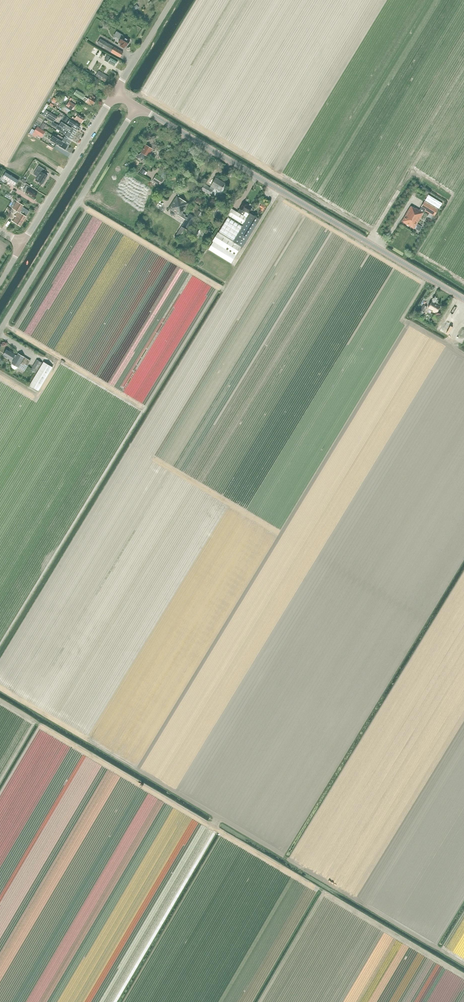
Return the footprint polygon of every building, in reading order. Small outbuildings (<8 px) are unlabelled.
[(130,41),(122,37),(123,35),(116,31),(114,36),(120,40),(118,43),(120,44),(120,46),(124,48),(126,46),(130,41)] [(120,57),(123,52),(100,39),(97,44),(111,52),(120,57)] [(108,55),(105,60),(108,62),(115,66),(118,61),(111,57),(108,55)] [(105,83),(109,77),(99,71),(95,77),(105,82),(105,83)] [(95,79),(90,86),(95,89),(99,81),(95,79)] [(95,98),(90,95),(88,99),(85,97),(85,95),(77,90),(74,94),(91,105),(92,103),(93,104),(95,100),(94,100),(95,98)] [(73,110),(76,106),(70,102),(67,106),(73,110)] [(58,117),(50,112),(47,116),(46,118),(54,123),(55,121),(58,117)] [(81,124),(85,118),(78,114),(76,118),(73,116),(72,119),(81,124)] [(78,130),(81,125),(65,115),(62,120),(78,130)] [(61,122),(59,126),(74,135),(77,130),(71,127),(71,128),(62,123),(61,122)] [(72,140),(74,135),(59,126),(58,125),(56,129),(66,135),(65,136),(72,140)] [(35,137),(37,134),(42,137),(45,132),(37,127),(32,136),(35,137)] [(55,135),(54,137),(68,145),(71,140),(65,137),(64,139),(58,135),(58,136),(55,135)] [(54,137),(52,140),(56,142),(56,143),(60,146),(66,150),(68,145),(54,137)] [(153,149),(146,145),(140,154),(140,153),(139,155),(137,154),(135,157),(142,161),(144,159),(146,160),(153,149)] [(38,177),(36,180),(42,185),(43,184),(43,185),(45,181),(48,175),(44,173),(46,170),(39,165),(36,170),(40,173),(38,177)] [(19,180),(6,172),(2,178),(15,186),(19,180)] [(164,179),(165,173),(162,172),(161,177),(156,175),(152,181),(160,185),(164,179)] [(214,188),(220,192),(225,184),(218,181),(219,180),(216,178),(211,186),(210,188),(204,185),(201,190),(210,194),(214,188)] [(27,186),(23,191),(35,198),(38,193),(29,188),(29,187),(27,186)] [(186,215),(183,213),(188,204),(177,196),(169,209),(180,216),(181,216),(186,220),(182,227),(182,226),(174,238),(181,242),(196,218),(190,213),(187,218),(185,216),(186,215)] [(16,217),(13,222),(21,226),(27,217),(26,216),(30,211),(21,206),(22,205),(17,201),(16,203),(13,208),(18,211),(18,212),(15,216),(16,217)] [(438,209),(429,203),(425,201),(419,210),(411,206),(402,221),(406,224),(407,225),(408,226),(410,226),(414,229),(414,228),(419,231),(422,227),(417,224),(424,213),(425,211),(434,216),(438,209)] [(231,263),(241,247),(242,248),(260,219),(250,213),(249,213),(252,208),(243,202),(237,212),(231,208),(226,216),(227,217),(218,233),(212,241),(213,242),(209,250),(231,263)] [(201,212),(194,207),(192,211),(198,216),(201,212)] [(435,304),(436,303),(432,301),(428,307),(433,310),(433,311),(436,314),(440,307),(435,304)] [(17,356),(7,350),(3,355),(13,361),(12,364),(12,366),(12,368),(13,369),(14,369),(15,369),(16,368),(17,368),(18,368),(24,372),(31,361),(18,353),(17,356)] [(36,373),(42,363),(37,360),(31,370),(36,373)] [(53,367),(44,362),(30,385),(39,391),(53,367)]
